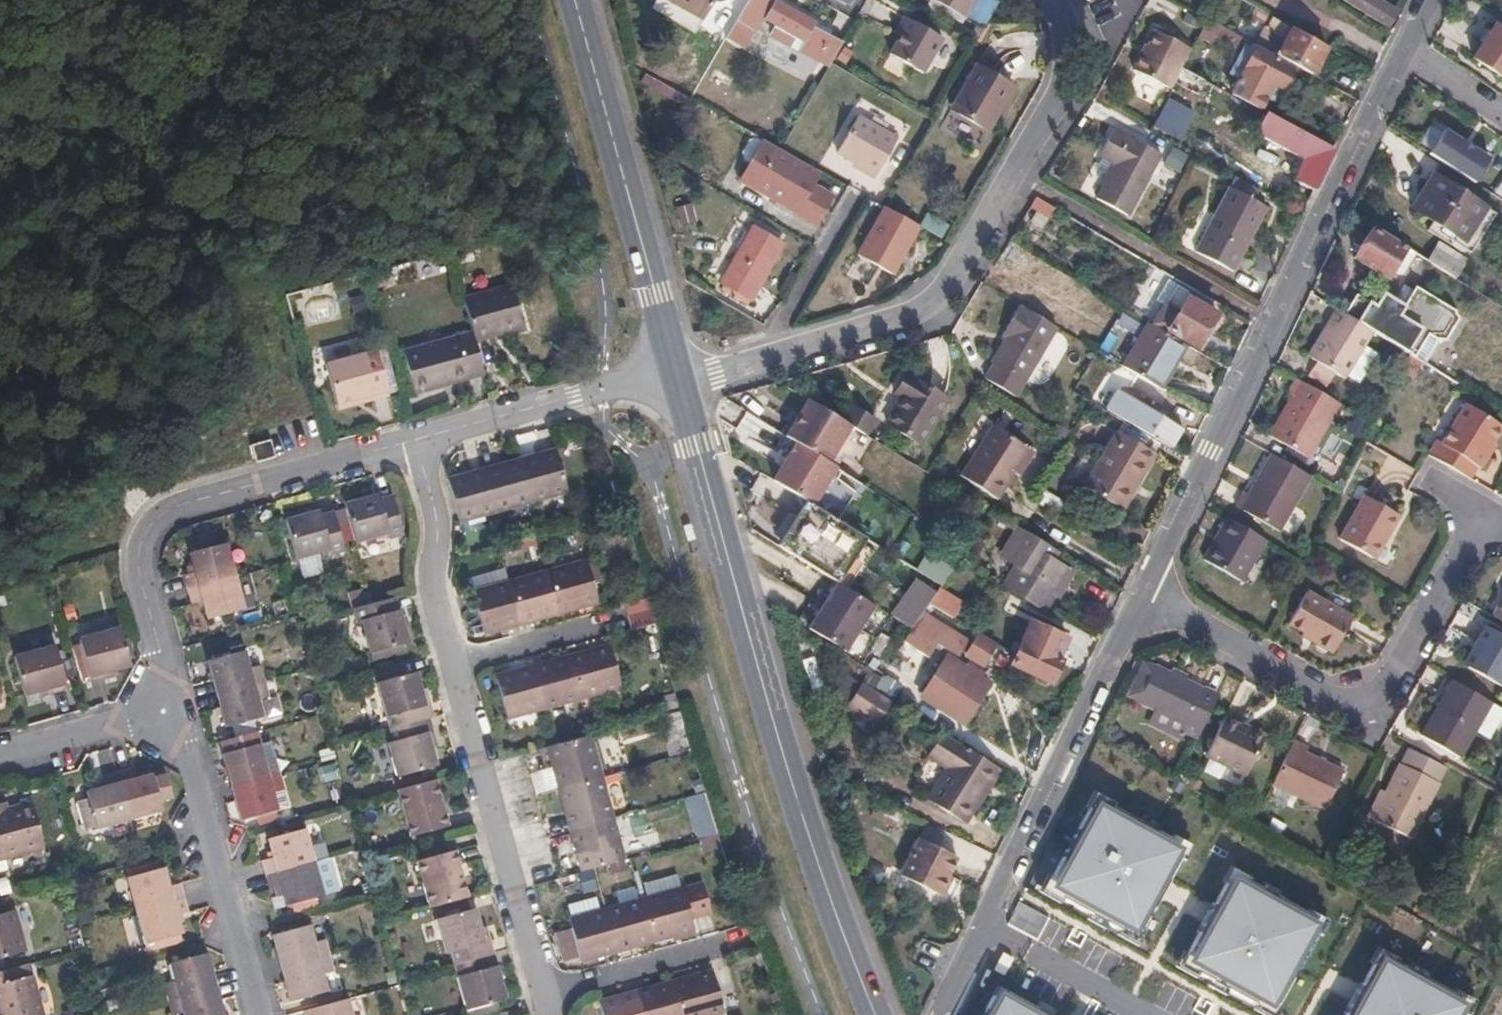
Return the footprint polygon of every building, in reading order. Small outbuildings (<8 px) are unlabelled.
[(705,22),(717,0),(665,0),(705,22)] [(735,24),(751,34),(771,0),(751,0),(746,8),(735,24)] [(959,19),(971,0),(929,0),(959,19)] [(1370,20),(1382,0),(1339,0),(1370,20)] [(1398,10),(1382,0),(1370,20),(1386,30),(1398,10)] [(832,64),(840,49),(813,33),(817,26),(777,3),(765,21),(806,45),(801,55),(827,71),(832,64)] [(896,31),(902,34),(912,18),(906,14),(896,31)] [(912,18),(902,34),(891,52),(922,71),(943,37),(912,18)] [(1318,60),(1325,50),(1269,20),(1265,28),(1286,40),(1275,60),(1316,83),(1326,65),(1318,60)] [(1234,51),(1240,40),(1217,28),(1211,39),(1234,51)] [(1501,79),(1501,33),(1495,28),(1474,59),(1501,79)] [(1173,82),(1181,68),(1190,51),(1156,32),(1147,48),(1143,55),(1140,53),(1131,70),(1169,91),(1173,82)] [(1272,89),(1279,93),(1290,71),(1254,51),(1235,85),(1265,101),(1272,89)] [(980,79),(982,75),(971,67),(969,72),(980,79)] [(1181,68),(1173,82),(1196,94),(1203,80),(1181,68)] [(980,79),(969,72),(946,109),(983,131),(1008,90),(982,75),(980,79)] [(1272,89),(1265,101),(1272,105),(1279,93),(1272,89)] [(831,150),(854,164),(852,168),(867,177),(892,138),(853,114),(831,150)] [(1289,181),(1312,192),(1332,151),(1265,114),(1253,136),(1299,162),(1289,181)] [(1437,122),(1418,141),(1427,151),(1447,131),(1437,122)] [(1101,211),(1124,223),(1159,154),(1112,129),(1098,156),(1116,165),(1099,198),(1106,202),(1101,211)] [(1429,158),(1474,187),(1489,164),(1445,135),(1429,158)] [(780,152),(763,143),(741,181),(795,211),(793,215),(813,226),(837,184),(780,152)] [(1233,177),(1227,187),(1251,200),(1257,189),(1233,177)] [(1414,211),(1433,224),(1464,243),(1484,210),(1433,179),(1414,211)] [(1227,187),(1192,251),(1231,272),(1265,208),(1251,200),(1227,187)] [(1047,219),(1053,209),(1036,199),(1029,209),(1047,219)] [(915,228),(880,208),(853,255),(887,275),(915,228)] [(1464,243),(1433,224),(1428,232),(1452,248),(1454,244),(1470,255),(1494,216),(1484,210),(1464,243)] [(717,292),(747,309),(780,246),(763,237),(760,240),(748,234),(717,292)] [(1388,282),(1395,272),(1393,272),(1404,254),(1372,234),(1355,261),(1388,282)] [(1008,243),(1000,254),(1009,260),(1017,248),(1008,243)] [(1436,248),(1462,264),(1463,263),(1437,246),(1436,248)] [(1458,272),(1462,264),(1436,248),(1431,255),(1458,272)] [(1393,272),(1395,272),(1402,277),(1415,255),(1408,251),(1405,256),(1404,254),(1393,272)] [(1453,279),(1458,272),(1431,255),(1427,262),(1431,265),(1453,279)] [(1179,309),(1185,300),(1188,295),(1176,287),(1168,302),(1179,309)] [(1355,297),(1344,316),(1369,333),(1389,345),(1408,356),(1422,365),(1424,366),(1438,342),(1445,343),(1459,321),(1455,315),(1415,290),(1403,309),(1391,301),(1376,292),(1368,305),(1355,297)] [(469,330),(473,346),(521,333),(509,291),(462,304),(469,330)] [(1179,309),(1168,302),(1153,325),(1195,350),(1214,318),(1185,300),(1179,309)] [(1052,327),(1016,305),(999,334),(1002,336),(987,361),(990,363),(982,377),(1012,395),(1052,327)] [(1360,348),(1369,333),(1344,316),(1340,314),(1332,329),(1310,363),(1339,380),(1341,377),(1355,386),(1373,356),(1360,348)] [(1129,371),(1159,389),(1184,347),(1146,325),(1122,367),(1129,371)] [(1306,360),(1310,363),(1332,329),(1327,327),(1306,360)] [(482,378),(473,346),(469,330),(398,350),(412,398),(482,378)] [(369,396),(370,400),(391,394),(378,349),(327,364),(339,404),(369,396)] [(1412,382),(1422,365),(1408,356),(1404,365),(1398,375),(1412,382)] [(887,386),(896,392),(880,420),(912,439),(940,394),(898,369),(887,386)] [(1339,406),(1296,381),(1284,401),(1289,404),(1269,439),(1308,462),(1339,406)] [(1111,413),(1170,449),(1181,431),(1122,395),(1111,413)] [(369,396),(339,404),(341,409),(370,400),(369,396)] [(810,454),(831,466),(856,427),(811,399),(786,438),(797,445),(810,454)] [(1482,471),(1489,458),(1486,455),(1491,445),(1501,428),(1463,407),(1442,444),(1437,442),(1428,457),(1470,482),(1477,469),(1482,471)] [(998,500),(1014,473),(1029,449),(993,426),(961,476),(998,500)] [(1131,481),(1136,484),(1153,457),(1115,434),(1082,489),(1115,508),(1131,481)] [(269,441),(251,446),(256,463),(274,458),(269,441)] [(810,454),(797,445),(774,482),(812,505),(815,507),(823,493),(834,474),(836,470),(831,466),(810,454)] [(1486,455),(1489,458),(1495,448),(1491,445),(1486,455)] [(1029,449),(1014,473),(1020,475),(1034,452),(1029,449)] [(522,460),(534,498),(568,488),(557,450),(522,460)] [(1310,478),(1272,456),(1247,497),(1244,494),(1235,507),(1278,533),(1310,478)] [(498,508),(534,498),(522,460),(487,470),(498,508)] [(462,518),(498,508),(487,470),(451,480),(462,518)] [(1378,543),(1382,545),(1399,514),(1364,494),(1337,543),(1369,560),(1378,543)] [(346,507),(357,547),(390,537),(392,543),(405,539),(394,500),(380,504),(378,499),(346,507)] [(815,507),(812,505),(784,547),(799,557),(835,581),(864,537),(815,507)] [(321,520),(320,515),(286,524),(298,563),(331,554),(333,560),(347,556),(336,517),(321,520)] [(1269,545),(1228,520),(1203,561),(1244,586),(1269,545)] [(1056,550),(1017,527),(1001,553),(1018,563),(1004,586),(1040,608),(1065,569),(1050,560),(1056,550)] [(1378,543),(1369,560),(1372,562),(1382,545),(1378,543)] [(190,592),(235,580),(227,549),(191,559),(196,577),(186,580),(190,592)] [(539,574),(551,616),(592,605),(580,563),(539,574)] [(515,626),(551,616),(539,574),(503,584),(515,626)] [(235,580),(190,592),(194,609),(204,606),(209,624),(245,614),(235,580)] [(922,613),(935,593),(917,581),(894,616),(893,618),(906,627),(911,630),(922,613)] [(874,606),(839,583),(832,594),(806,632),(843,655),(849,646),(874,606)] [(477,637),(515,626),(503,584),(465,596),(477,637)] [(945,592),(937,602),(955,614),(962,603),(945,592)] [(1314,637),(1311,642),(1331,652),(1333,647),(1350,616),(1303,592),(1287,623),(1302,631),(1314,637)] [(374,608),(352,613),(357,630),(363,629),(371,661),(411,650),(402,617),(397,619),(392,602),(374,608)] [(1501,623),(1501,603),(1494,618),(1501,623)] [(911,631),(905,641),(927,655),(934,645),(956,659),(967,642),(922,613),(911,630),(911,631)] [(1058,664),(1055,663),(1065,640),(1028,625),(1011,665),(1049,685),(1058,664)] [(1467,669),(1501,688),(1501,686),(1501,638),(1484,628),(1475,644),(1480,647),(1467,669)] [(115,672),(135,666),(125,631),(85,641),(97,685),(117,679),(115,672)] [(1300,636),(1311,642),(1314,637),(1302,631),(1300,636)] [(965,661),(988,668),(996,641),(973,634),(965,661)] [(1462,667),(1467,669),(1480,647),(1475,644),(1462,667)] [(563,659),(575,698),(614,687),(603,647),(563,659)] [(51,689),(71,684),(61,648),(18,660),(31,703),(53,697),(51,689)] [(210,665),(219,697),(265,684),(262,674),(252,676),(246,656),(210,665)] [(539,709),(575,698),(563,659),(528,669),(539,709)] [(945,662),(922,697),(953,717),(975,682),(945,662)] [(501,720),(539,709),(528,669),(489,680),(501,720)] [(1197,741),(1213,705),(1198,698),(1201,692),(1153,670),(1138,705),(1186,727),(1183,734),(1197,741)] [(390,732),(431,721),(419,676),(378,687),(390,732)] [(1489,703),(1451,681),(1419,738),(1458,759),(1489,703)] [(891,702),(873,691),(861,683),(846,707),(876,726),(891,702)] [(265,684),(219,697),(228,732),(264,723),(259,703),(269,700),(265,684)] [(1198,698),(1213,705),(1216,699),(1201,692),(1198,698)] [(431,721),(390,732),(394,748),(388,749),(397,781),(437,771),(433,753),(429,738),(435,737),(431,721)] [(1246,778),(1262,744),(1238,733),(1239,729),(1223,721),(1206,760),(1210,762),(1226,769),(1246,778)] [(1238,733),(1262,744),(1265,737),(1241,727),(1239,729),(1238,733)] [(232,792),(280,778),(267,733),(220,746),(232,792)] [(998,769),(942,734),(926,758),(945,770),(926,799),(964,822),(998,769)] [(556,790),(598,778),(586,736),(550,747),(544,748),(556,790)] [(429,738),(433,753),(439,751),(435,737),(429,738)] [(1384,794),(1372,820),(1410,838),(1436,781),(1435,781),(1441,768),(1404,751),(1398,764),(1384,794)] [(1288,753),(1267,798),(1320,821),(1337,782),(1301,766),(1304,760),(1288,753)] [(1226,769),(1210,762),(1205,775),(1221,782),(1226,769)] [(117,779),(130,827),(164,818),(160,806),(173,802),(167,780),(154,783),(154,781),(135,785),(133,774),(117,779)] [(280,778),(232,792),(241,826),(257,822),(259,829),(280,823),(278,816),(289,813),(284,794),(280,778)] [(567,831),(609,820),(598,778),(556,790),(567,831)] [(1186,801),(1192,791),(1178,783),(1169,778),(1163,788),(1186,801)] [(97,835),(130,827),(117,779),(103,782),(105,793),(87,798),(97,835)] [(438,783),(399,794),(412,841),(450,831),(438,783)] [(1330,914),(1098,790),(1040,888),(1137,939),(1172,881),(1214,903),(1187,962),(1272,1013),(1330,914)] [(1367,818),(1372,820),(1384,794),(1379,791),(1367,818)] [(4,862),(44,852),(33,809),(8,816),(6,808),(0,809),(0,847),(4,862)] [(621,861),(609,820),(567,831),(579,873),(591,870),(621,861)] [(269,880),(316,867),(308,835),(270,846),(275,864),(265,867),(269,880)] [(917,841),(900,877),(937,895),(954,860),(917,841)] [(431,913),(469,903),(457,855),(419,865),(431,913)] [(136,916),(184,903),(180,889),(170,891),(165,874),(164,875),(162,866),(131,874),(133,883),(127,885),(136,916)] [(316,867),(269,880),(273,896),(284,894),(288,911),(326,901),(316,867)] [(641,904),(652,944),(692,933),(681,893),(641,904)] [(184,903),(136,916),(146,951),(184,940),(178,921),(189,918),(184,903)] [(616,954),(652,944),(641,904),(604,915),(616,954)] [(454,957),(458,969),(497,959),(493,946),(487,947),(484,932),(479,913),(440,924),(449,959),(454,957)] [(577,965),(616,954),(604,915),(566,925),(568,933),(576,962),(577,965)] [(7,962),(26,957),(16,919),(0,923),(0,976),(5,975),(2,963),(7,962)] [(487,947),(493,946),(489,930),(484,932),(487,947)] [(275,943),(283,974),(332,961),(329,949),(317,952),(312,933),(275,943)] [(561,966),(576,962),(568,933),(553,937),(561,966)] [(1372,956),(1345,1014),(1466,1014),(1469,1008),(1372,956)] [(458,969),(470,1014),(476,1014),(509,1006),(497,959),(458,969)] [(169,1005),(217,992),(208,960),(173,969),(178,987),(166,991),(169,1005)] [(332,961),(283,974),(293,1009),(329,999),(324,980),(337,976),(332,961)] [(10,974),(5,975),(0,976),(0,1014),(41,1014),(32,982),(19,986),(15,972),(10,974)] [(722,1012),(711,973),(673,984),(682,1014),(711,1014),(722,1012)] [(673,984),(637,994),(642,1014),(682,1014),(673,984)] [(217,992),(169,1005),(172,1014),(223,1014),(217,992)] [(994,993),(982,1014),(1029,1014),(994,993)] [(637,994),(598,1006),(601,1014),(642,1014),(637,994)] [(311,1014),(350,1014),(347,1005),(311,1014)]
